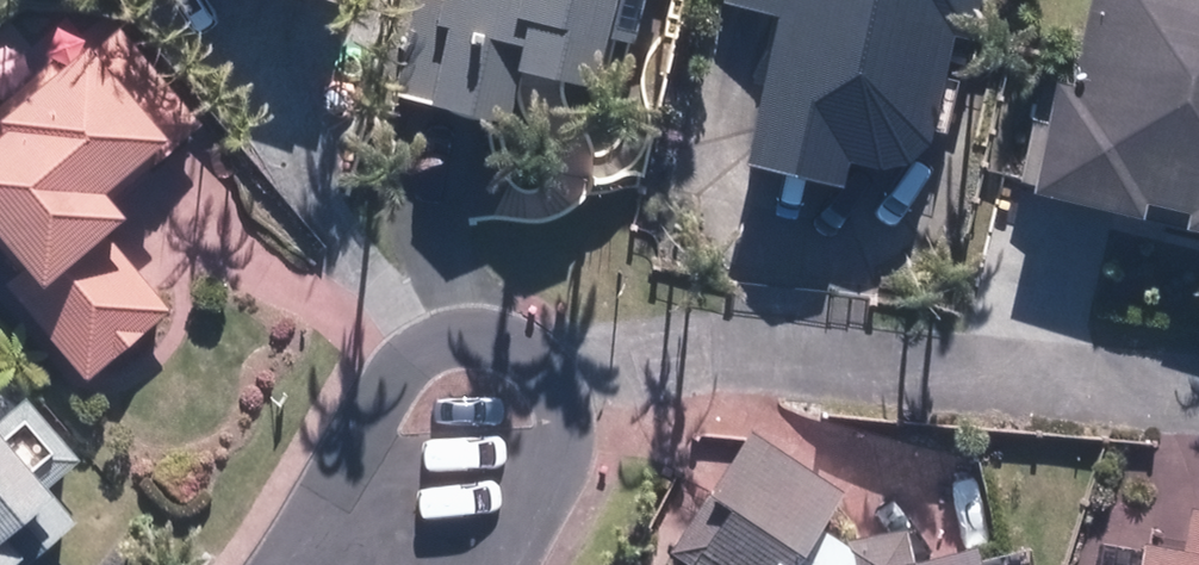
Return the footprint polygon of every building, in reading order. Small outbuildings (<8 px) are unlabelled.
[(406,111),(464,123),(480,44),(504,49),(498,75),(581,91),(592,39),(625,46),(634,0),(429,0),(406,111)] [(912,151),(934,61),(958,67),(974,0),(722,0),(719,10),(767,21),(730,175),(813,195),(828,131),(912,151)] [(1053,90),(1039,86),(1012,198),(1198,244),(1198,0),(1075,0),(1053,90)] [(17,272),(0,286),(0,304),(60,378),(155,302),(97,228),(111,216),(87,186),(180,112),(111,25),(0,113),(0,250),(17,272)] [(0,413),(0,564),(15,564),(75,514),(48,482),(75,460),(20,396),(0,413)] [(736,431),(698,495),(718,507),(683,564),(959,564),(736,431)] [(1196,515),(1189,554),(1136,545),(1133,564),(1198,564),(1198,515),(1196,515)]
